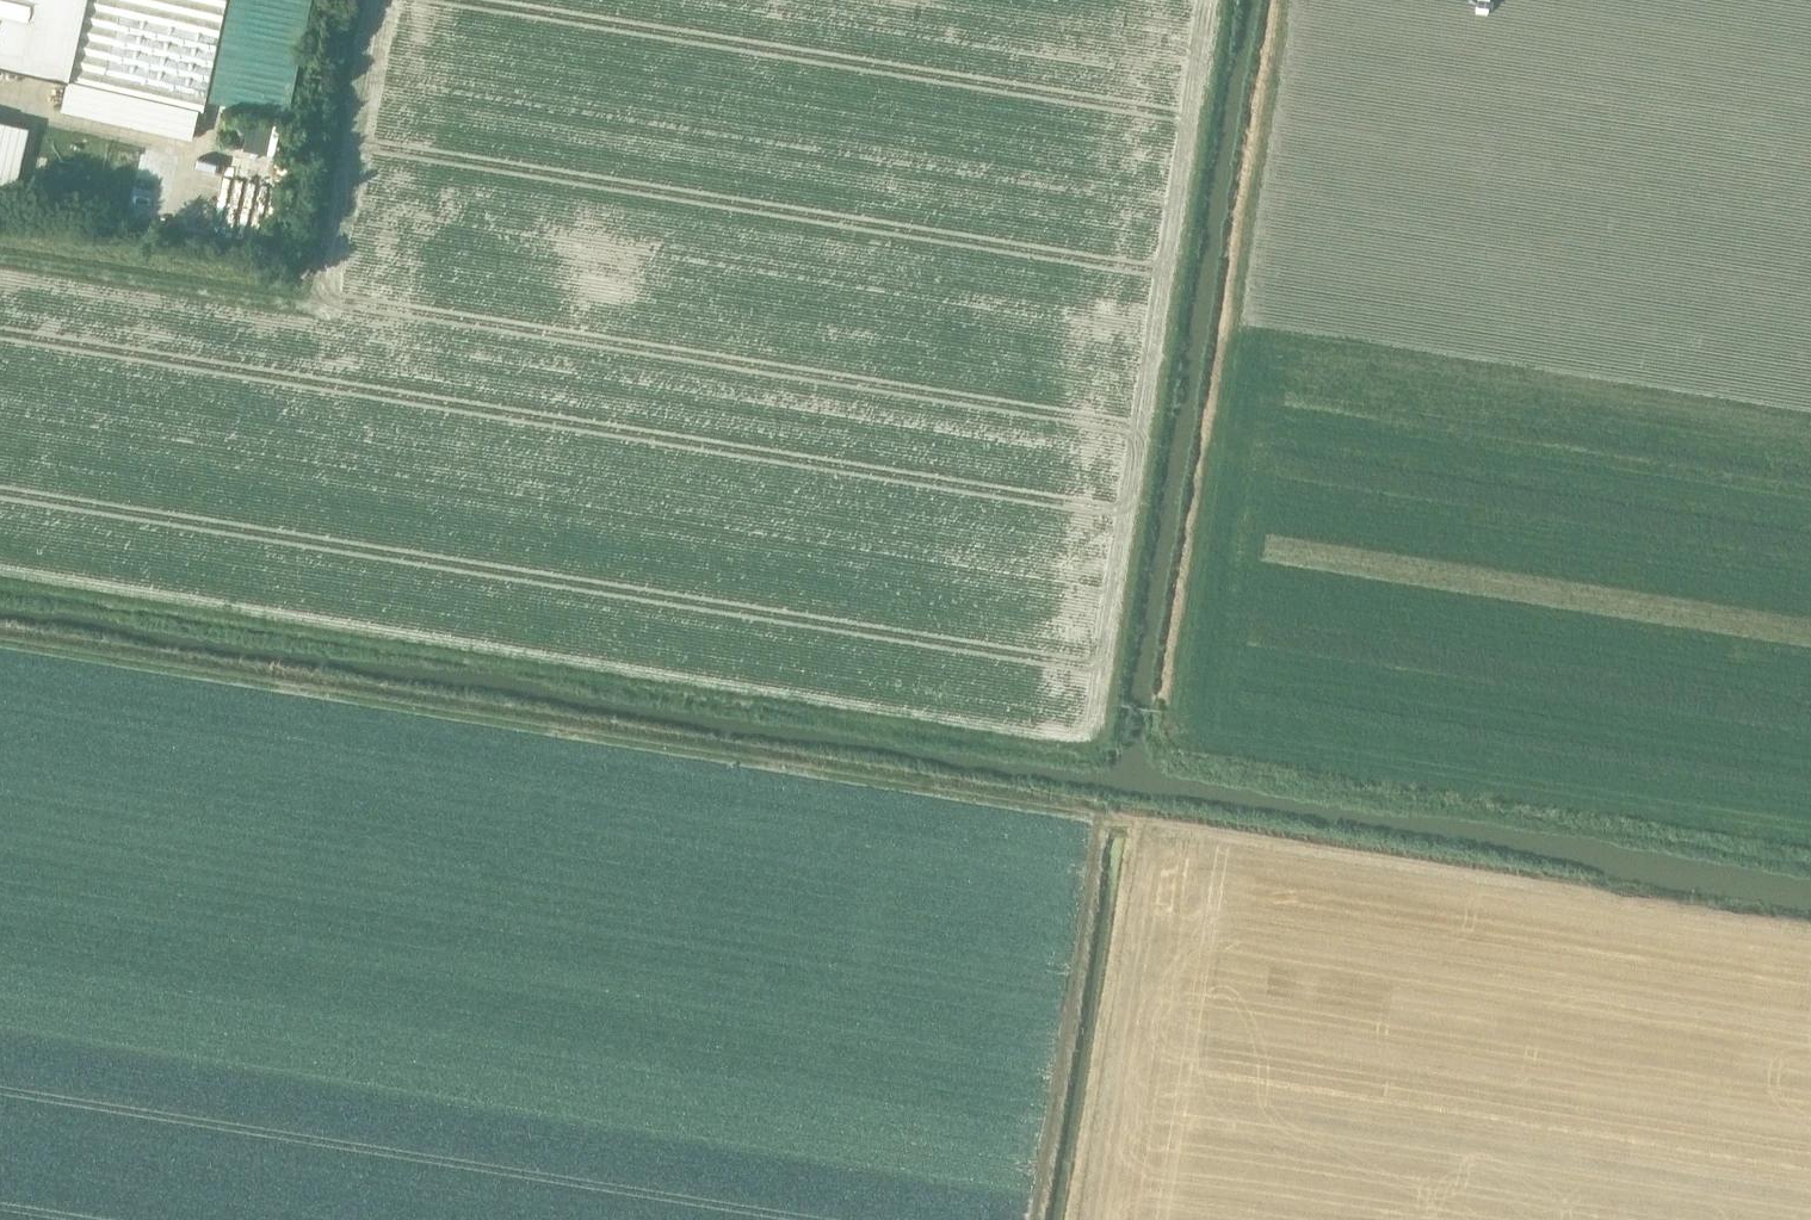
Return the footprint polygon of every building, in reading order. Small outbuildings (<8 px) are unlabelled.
[(202,111),(227,0),(0,0),(0,66),(202,111)] [(143,203),(137,222),(153,227),(159,208),(143,203)]
